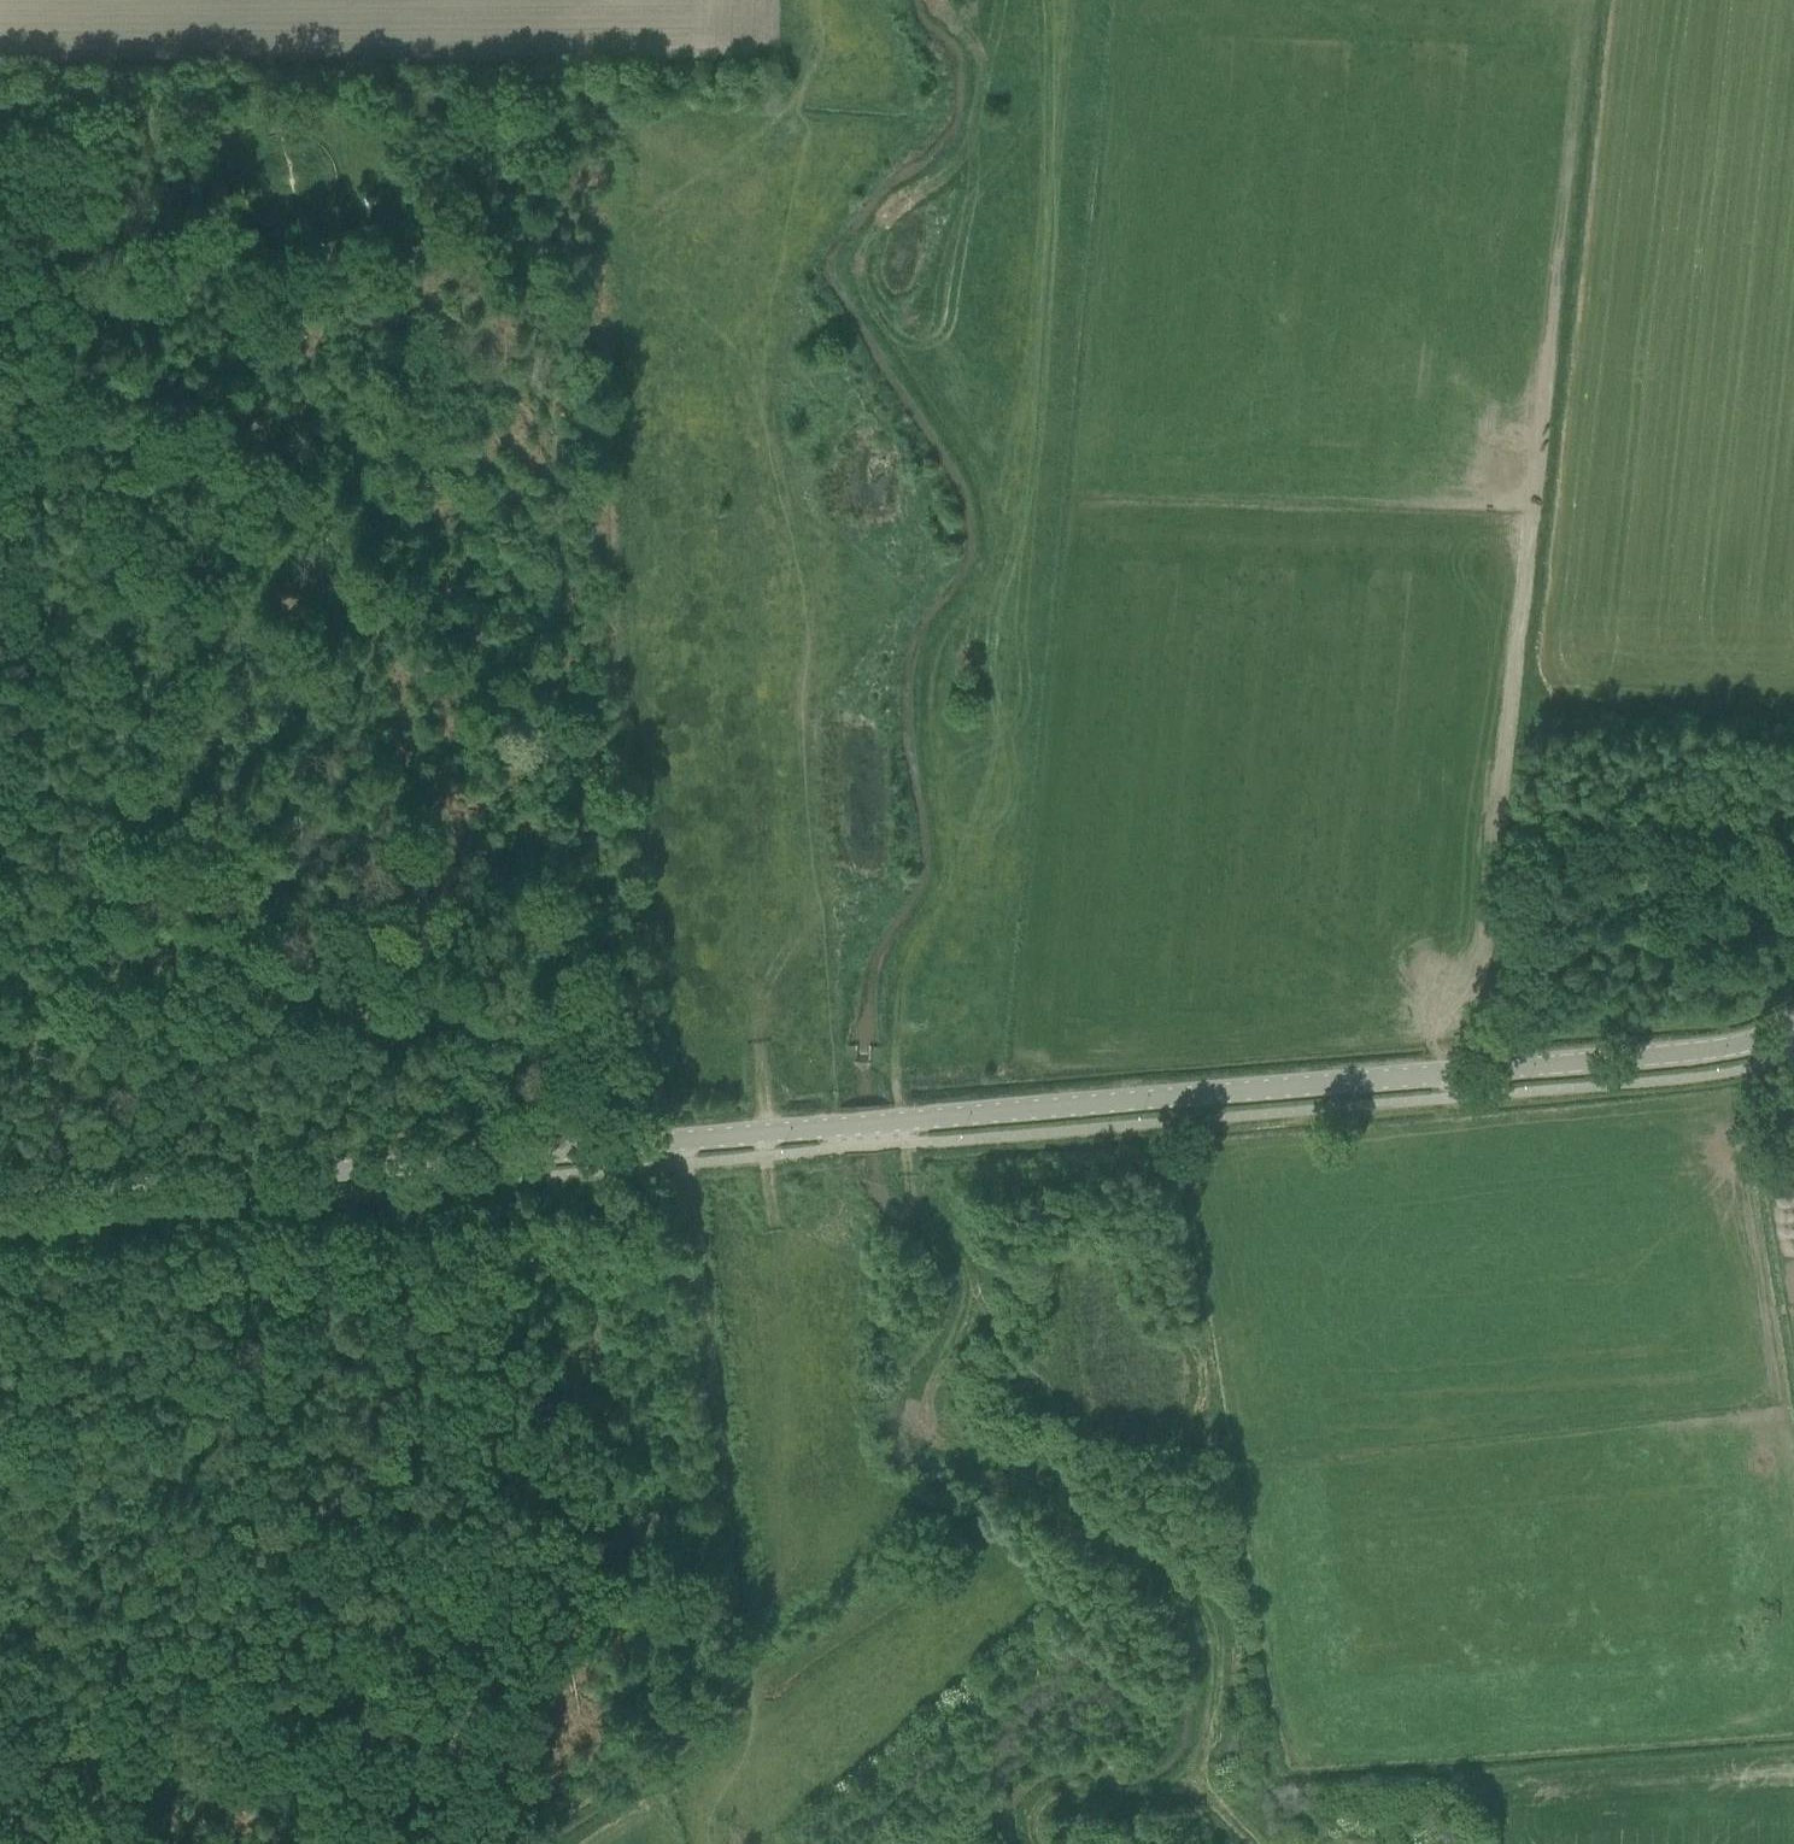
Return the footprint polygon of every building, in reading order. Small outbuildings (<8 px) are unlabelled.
[(1781,1265),(1785,1294),(1793,1293),(1793,1264),(1781,1265)]
